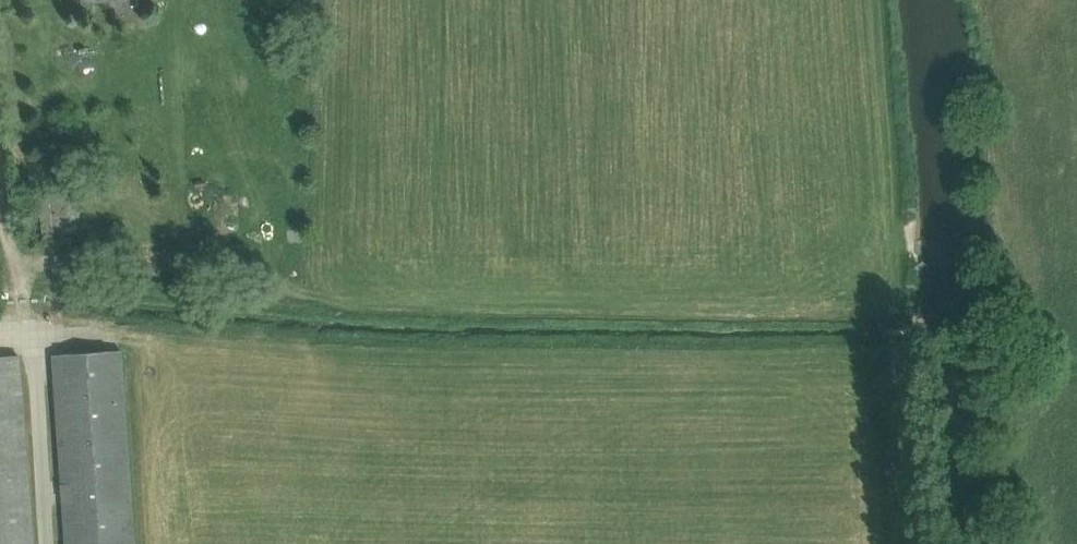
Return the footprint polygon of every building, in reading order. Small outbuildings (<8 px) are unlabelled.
[(66,543),(135,543),(121,350),(53,355),(66,543)] [(19,355),(0,357),(0,543),(33,543),(19,355)]
